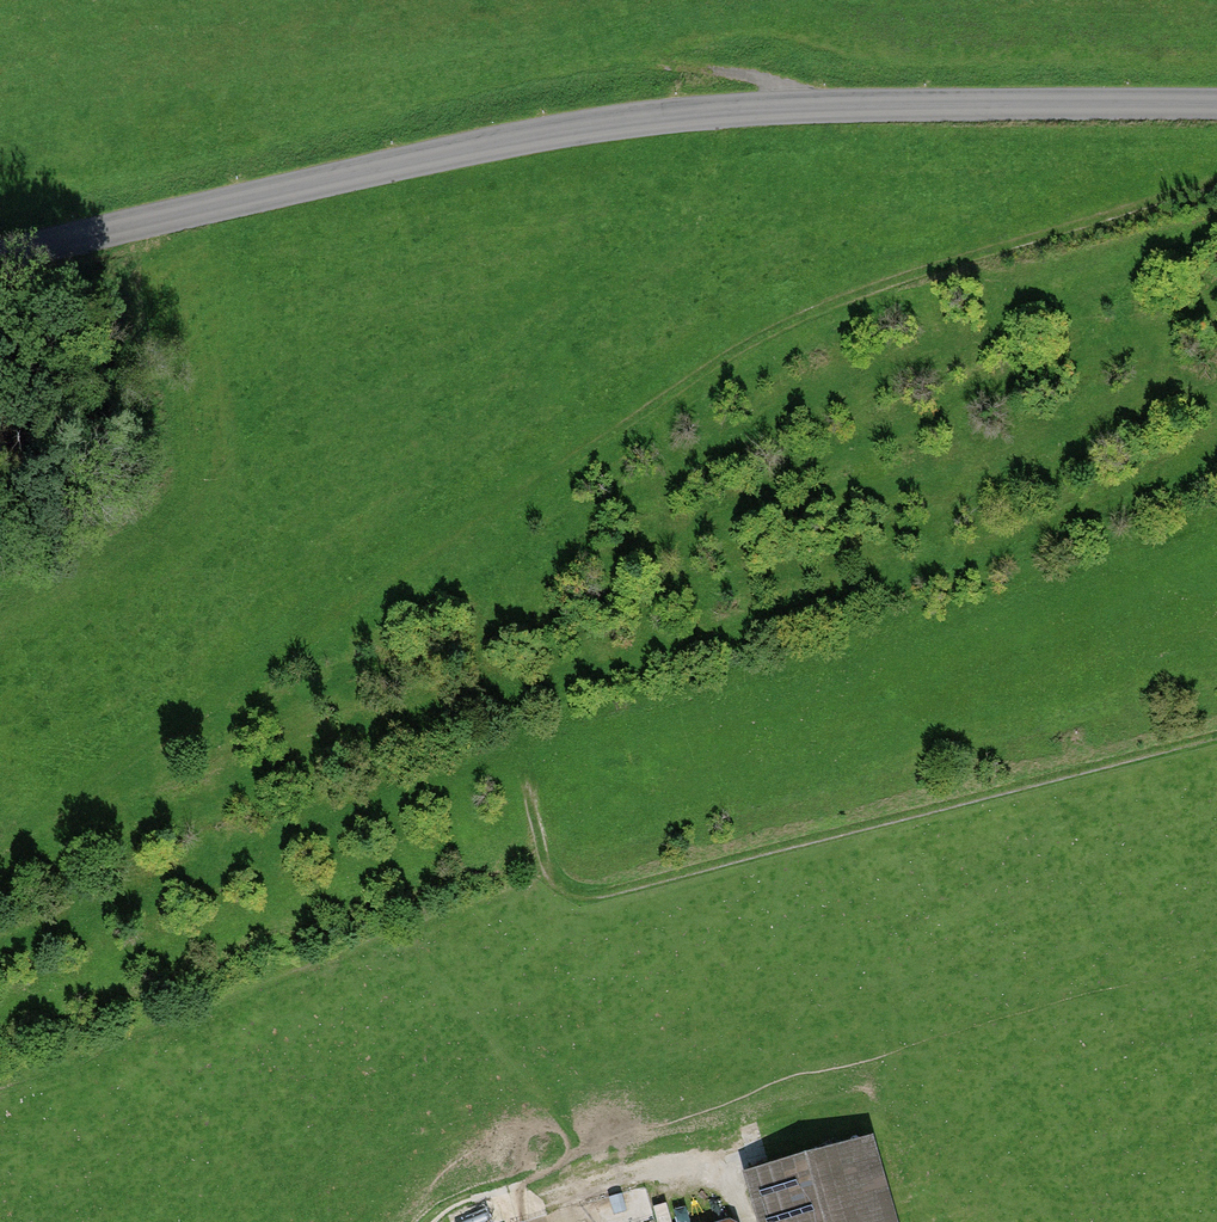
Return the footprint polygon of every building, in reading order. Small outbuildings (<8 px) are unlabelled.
[(755,1165),(771,1221),(889,1221),(866,1135),(755,1165)]
